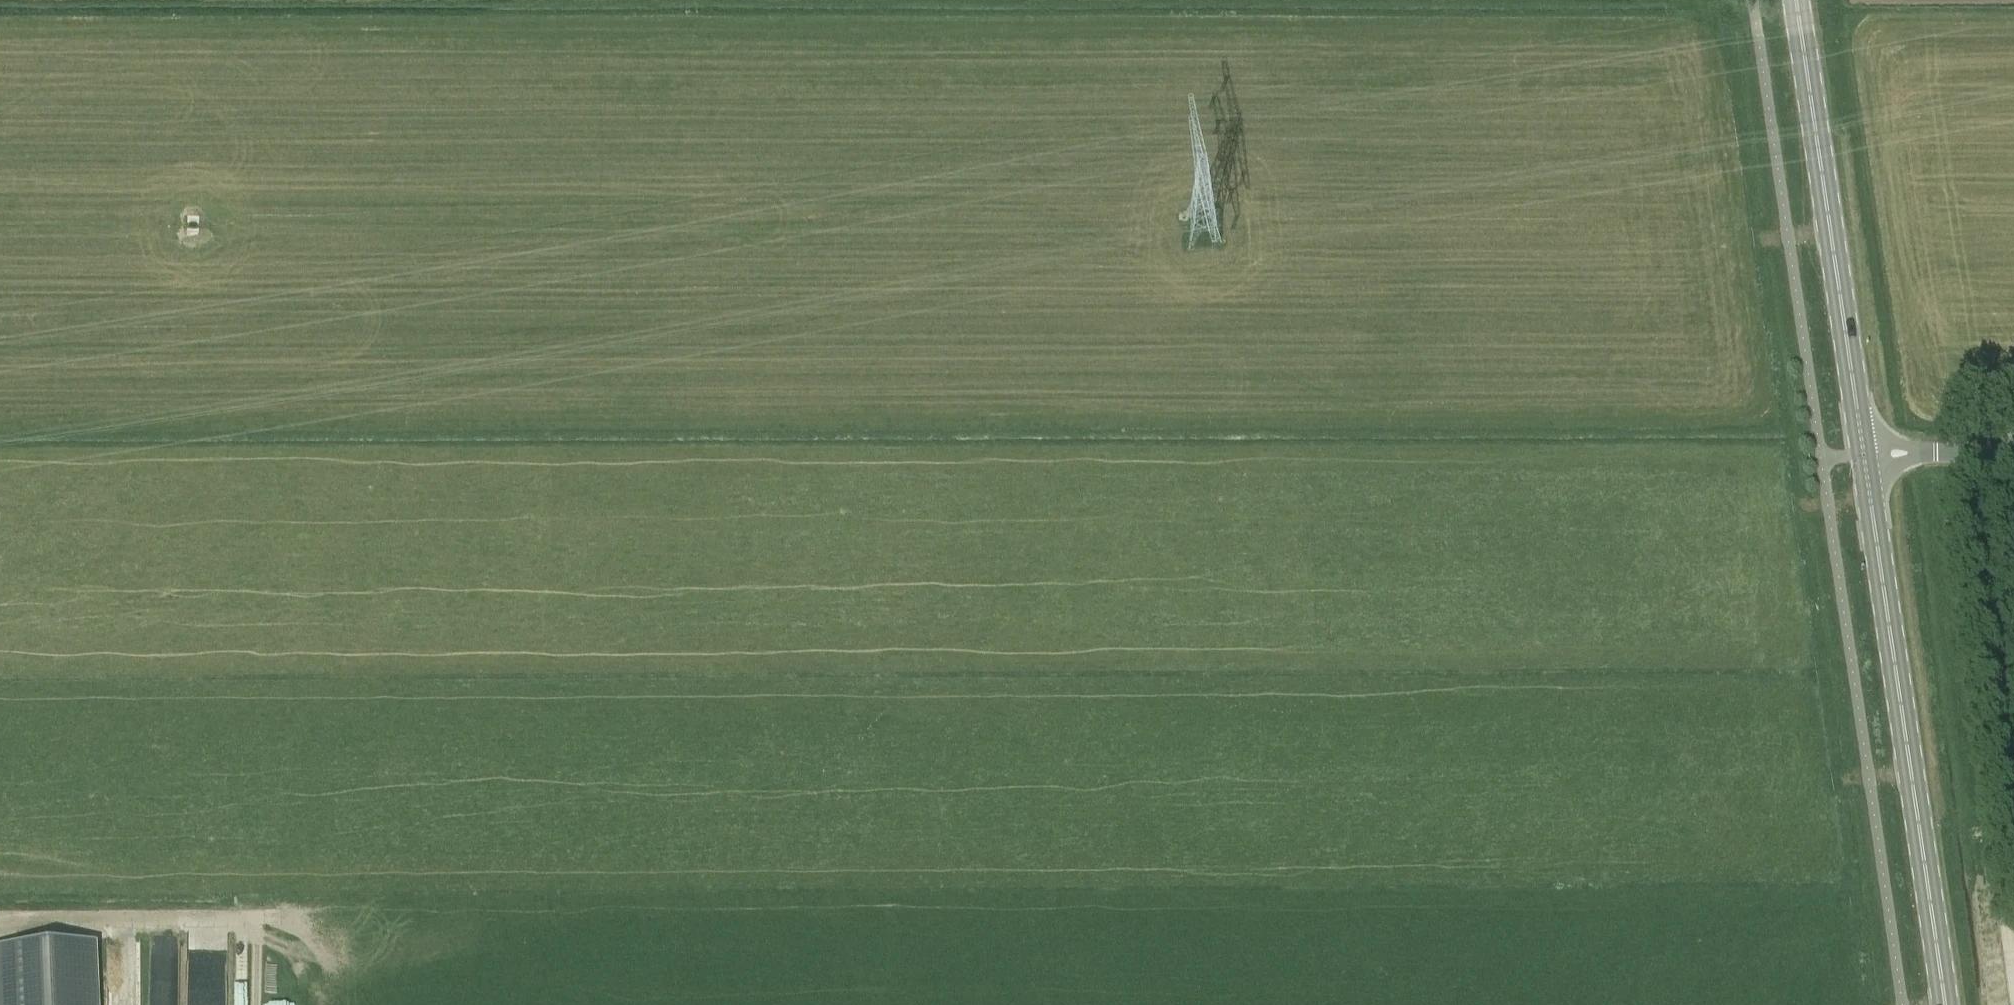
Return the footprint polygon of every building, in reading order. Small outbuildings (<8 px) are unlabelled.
[(97,944),(7,948),(0,948),(0,1004),(100,1004),(97,944)]
